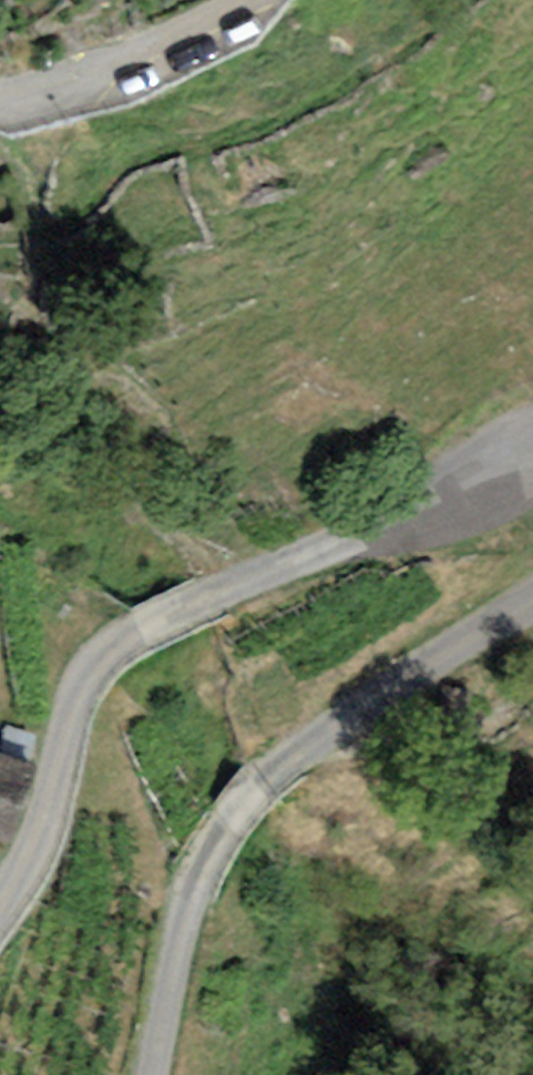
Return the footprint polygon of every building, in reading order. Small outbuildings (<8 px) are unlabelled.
[(0,753),(0,834),(13,838),(34,762),(0,753)]
